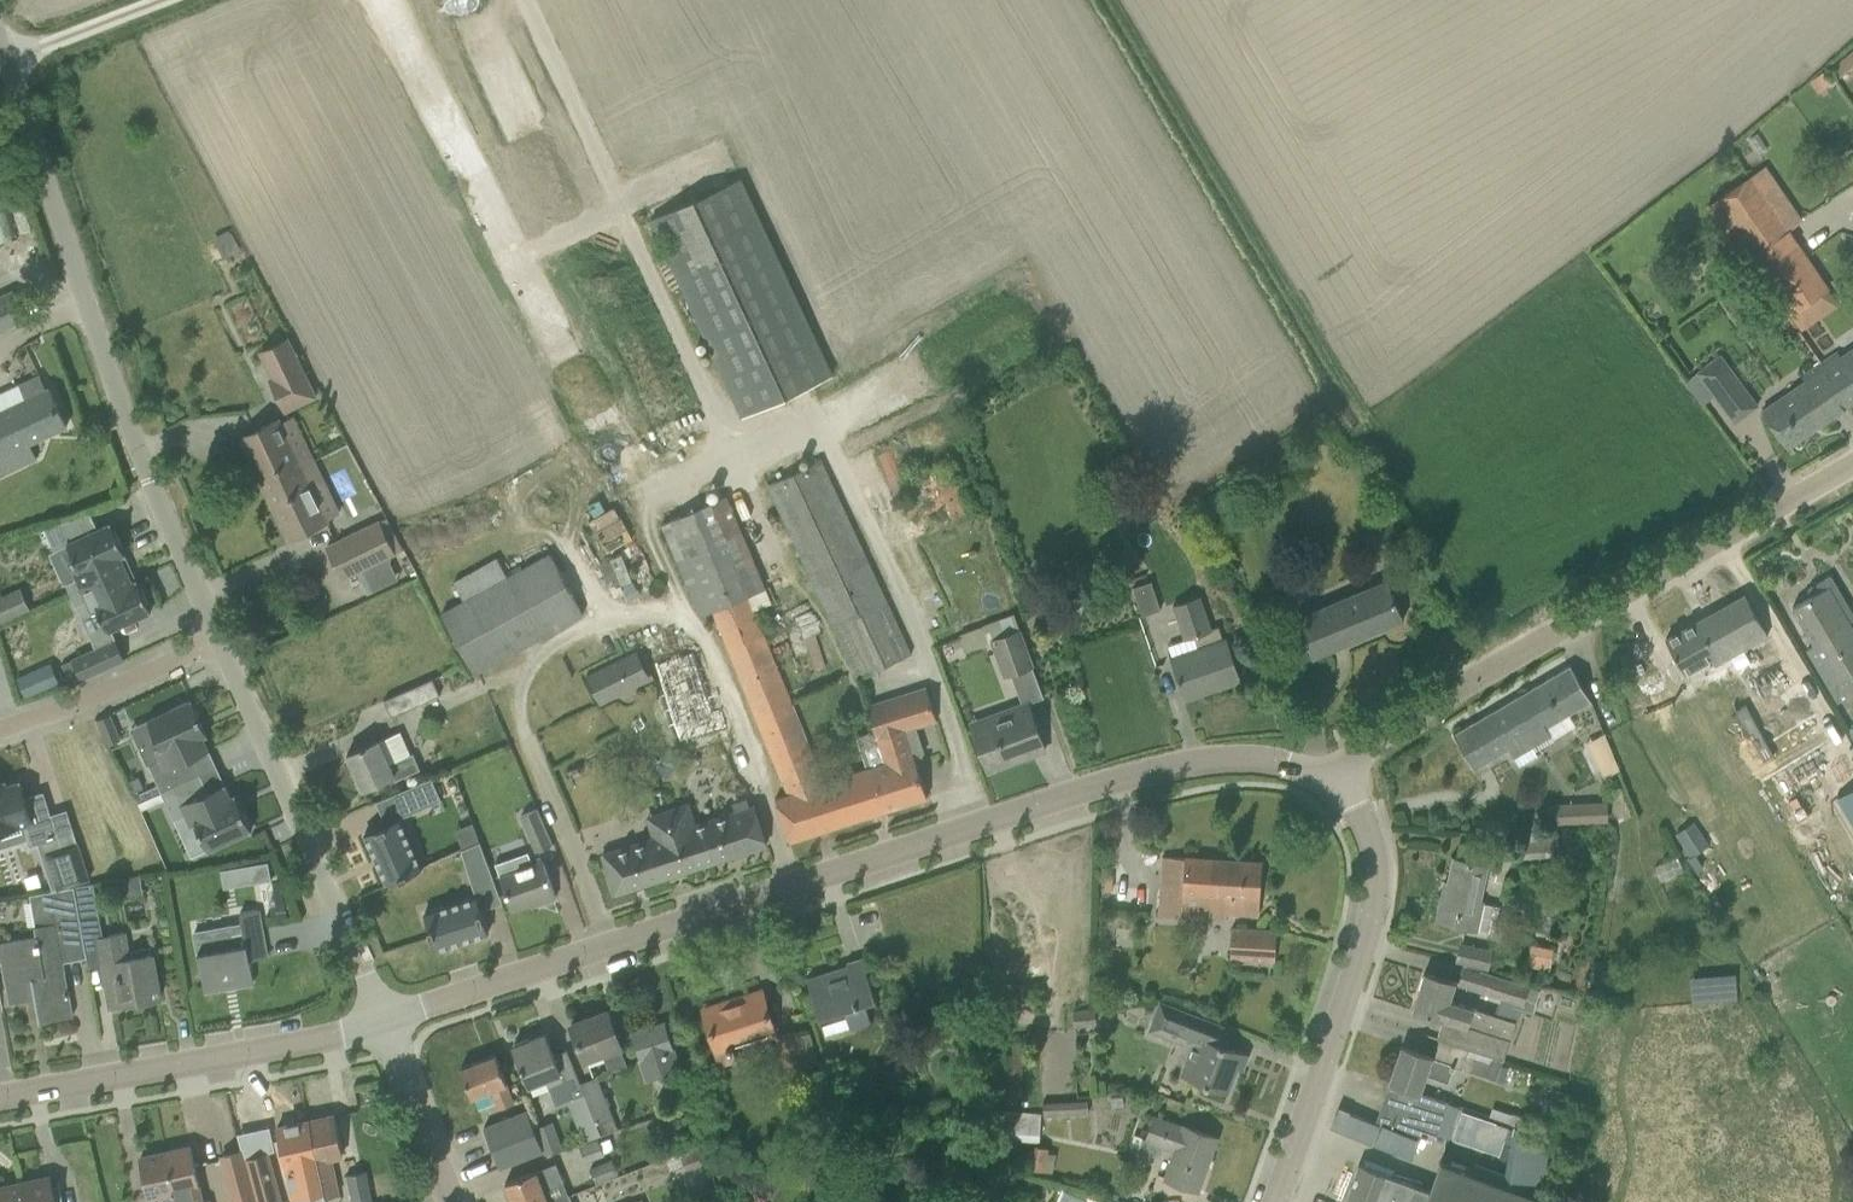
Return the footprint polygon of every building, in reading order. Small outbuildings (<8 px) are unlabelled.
[(1824,69),(1810,80),(1819,90),(1832,79),(1824,69)] [(1716,201),(1756,260),(1790,237),(1750,178),(1716,201)] [(654,222),(743,416),(830,374),(740,180),(654,222)] [(16,238),(0,185),(0,243),(16,238)] [(1790,237),(1756,260),(1793,312),(1826,289),(1790,237)] [(26,319),(13,291),(0,297),(0,331),(26,319)] [(269,379),(285,411),(315,396),(287,339),(259,353),(271,378),(269,379)] [(1817,365),(1846,407),(1852,402),(1852,348),(1840,357),(1837,352),(1817,365)] [(1696,372),(1734,422),(1757,404),(1721,353),(1696,372)] [(1846,407),(1817,365),(1801,376),(1805,382),(1761,411),(1786,448),(1846,407)] [(36,459),(29,443),(67,425),(49,387),(45,389),(39,376),(19,385),(25,398),(0,410),(0,475),(36,459)] [(240,438),(260,479),(298,460),(302,466),(313,461),(305,443),(292,449),(278,419),(240,438)] [(298,460),(260,479),(288,539),(326,520),(315,497),(328,491),(313,461),(302,466),(298,460)] [(768,488),(857,679),(910,653),(822,462),(768,488)] [(944,462),(909,478),(931,526),(966,509),(944,462)] [(765,588),(726,498),(661,528),(700,617),(712,612),(747,596),(765,588)] [(585,516),(600,554),(629,542),(613,504),(585,516)] [(119,556),(124,554),(110,523),(97,529),(89,513),(44,528),(54,551),(67,545),(76,565),(71,568),(76,579),(65,584),(70,595),(125,570),(119,556)] [(361,568),(370,586),(395,573),(388,559),(403,551),(386,516),(327,544),(343,577),(361,568)] [(441,613),(474,673),(580,614),(547,555),(506,577),(495,557),(453,580),(464,600),(441,613)] [(125,570),(70,595),(75,606),(86,601),(91,612),(96,609),(106,631),(150,611),(136,580),(131,583),(125,570)] [(1848,622),(1850,620),(1845,612),(1843,613),(1838,605),(1844,601),(1829,576),(1807,589),(1811,596),(1792,607),(1834,679),(1852,668),(1852,624),(1852,622),(1849,624),(1848,622)] [(1296,618),(1303,635),(1312,657),(1403,619),(1386,580),(1296,618)] [(1132,588),(1141,615),(1159,609),(1150,582),(1132,588)] [(1745,595),(1665,639),(1683,673),(1710,658),(1713,665),(1731,656),(1741,675),(1765,662),(1767,666),(1779,659),(1766,636),(1767,635),(1745,595)] [(824,783),(747,596),(712,612),(787,794),(775,798),(789,842),(857,820),(844,777),(824,783)] [(1171,659),(1175,671),(1183,694),(1215,683),(1216,687),(1239,679),(1220,627),(1210,630),(1199,596),(1172,605),(1184,640),(1166,646),(1171,659)] [(959,635),(965,650),(992,641),(1004,675),(1031,665),(1013,615),(959,635)] [(80,679),(124,659),(115,639),(71,659),(80,679)] [(690,648),(650,661),(675,739),(719,725),(712,702),(708,703),(690,648)] [(649,681),(633,651),(585,676),(600,706),(649,681)] [(12,671),(17,694),(54,685),(49,662),(12,671)] [(1452,734),(1473,769),(1508,749),(1518,766),(1537,755),(1532,747),(1552,735),(1547,727),(1590,702),(1582,686),(1570,665),(1452,734)] [(409,689),(410,690),(417,705),(439,696),(431,679),(409,689)] [(867,770),(844,777),(857,820),(926,798),(913,757),(923,754),(914,727),(936,720),(926,688),(866,706),(874,730),(857,735),(867,770)] [(200,775),(192,758),(208,750),(201,737),(207,735),(191,700),(147,720),(159,746),(153,749),(159,760),(148,765),(160,793),(200,775)] [(1009,717),(973,730),(988,771),(1009,763),(1008,761),(1017,757),(1018,760),(1044,750),(1027,702),(1006,709),(1009,717)] [(109,714),(95,719),(106,744),(119,738),(109,714)] [(346,755),(362,790),(393,776),(395,780),(419,769),(412,753),(410,754),(399,731),(378,741),(378,740),(368,745),(346,755)] [(251,830),(240,807),(237,801),(234,795),(229,797),(223,784),(207,791),(200,775),(160,793),(173,820),(184,815),(189,826),(194,824),(206,850),(251,830)] [(137,776),(126,781),(131,792),(142,787),(137,776)] [(431,779),(401,793),(410,813),(440,800),(431,779)] [(42,792),(24,798),(19,781),(5,785),(4,780),(0,781),(0,832),(21,825),(28,847),(57,838),(42,792)] [(1837,798),(1852,825),(1852,788),(1837,798)] [(1546,805),(1547,825),(1606,824),(1607,804),(1546,805)] [(684,871),(765,845),(753,806),(672,832),(684,871)] [(520,815),(536,851),(552,844),(536,808),(520,815)] [(400,820),(364,835),(387,886),(422,871),(400,820)] [(1683,855),(1702,846),(1690,820),(1671,829),(1683,855)] [(614,894),(684,871),(672,832),(601,855),(614,894)] [(77,842),(45,853),(58,889),(89,878),(77,842)] [(479,842),(460,851),(471,884),(490,878),(479,842)] [(1158,915),(1218,918),(1218,912),(1258,915),(1261,862),(1185,857),(1185,858),(1162,856),(1160,881),(1158,915)] [(503,887),(511,909),(529,903),(531,906),(555,897),(547,875),(541,857),(529,862),(530,865),(499,876),(503,887)] [(1437,921),(1474,929),(1493,934),(1499,907),(1477,902),(1486,866),(1454,858),(1446,894),(1443,894),(1437,921)] [(255,862),(243,864),(246,877),(257,875),(258,880),(271,878),(267,860),(255,862)] [(139,875),(117,879),(119,895),(142,891),(139,875)] [(124,933),(115,934),(102,937),(92,883),(74,887),(86,958),(86,957),(88,967),(105,964),(108,979),(109,979),(111,991),(110,991),(113,1007),(109,1007),(109,1009),(159,1000),(150,948),(127,952),(124,933)] [(74,887),(58,889),(50,891),(55,923),(36,926),(38,936),(0,942),(0,951),(9,1003),(35,999),(39,1021),(73,1015),(68,991),(59,993),(56,975),(65,973),(63,962),(86,958),(74,887)] [(487,933),(476,896),(469,898),(470,899),(464,901),(464,900),(446,905),(446,906),(424,913),(428,926),(427,926),(435,949),(475,937),(475,936),(481,934),(481,935),(487,933)] [(229,926),(193,932),(197,952),(198,952),(200,967),(204,991),(253,983),(249,960),(265,957),(257,910),(239,913),(241,927),(229,929),(229,926)] [(1230,958),(1274,960),(1276,930),(1232,928),(1230,958)] [(1456,961),(1486,967),(1490,951),(1460,944),(1456,961)] [(1537,945),(1532,964),(1548,968),(1553,949),(1537,945)] [(848,968),(809,981),(808,977),(806,978),(824,1035),(870,1021),(867,1010),(877,1007),(861,957),(846,962),(848,968)] [(1463,967),(1458,984),(1502,998),(1521,1004),(1519,1009),(1531,1012),(1538,992),(1529,989),(1529,988),(1463,967)] [(1600,970),(1600,984),(1614,984),(1614,970),(1600,970)] [(1689,1002),(1733,1001),(1733,972),(1688,973),(1689,1002)] [(1423,973),(1412,1009),(1443,1019),(1437,1039),(1460,1046),(1460,1048),(1501,1062),(1501,1060),(1503,1061),(1514,1022),(1495,1016),(1471,1008),(1448,1001),(1454,982),(1446,980),(1423,973)] [(760,995),(724,1007),(723,1004),(703,1010),(721,1065),(735,1060),(731,1046),(774,1032),(761,991),(759,992),(760,995)] [(1148,1031),(1191,1047),(1180,1075),(1204,1084),(1227,1092),(1240,1058),(1245,1060),(1248,1054),(1225,1045),(1231,1030),(1160,1002),(1148,1031)] [(882,1008),(887,1023),(896,1021),(891,1005),(882,1008)] [(1094,1008),(1073,1009),(1074,1024),(1095,1023),(1094,1008)] [(571,1024),(579,1047),(584,1060),(601,1053),(608,1072),(626,1066),(618,1047),(620,1046),(607,1011),(571,1024)] [(632,1033),(646,1079),(679,1069),(664,1022),(632,1033)] [(775,1036),(786,1072),(805,1066),(794,1030),(775,1036)] [(512,1047),(521,1070),(527,1085),(544,1078),(554,1105),(583,1094),(579,1084),(570,1061),(557,1066),(545,1034),(512,1047)] [(1388,1083),(1389,1084),(1419,1094),(1419,1093),(1425,1076),(1447,1084),(1454,1065),(1431,1058),(1431,1057),(1401,1047),(1388,1083)] [(1460,1048),(1454,1065),(1495,1079),(1501,1062),(1460,1048)] [(491,1089),(498,1109),(513,1103),(495,1054),(460,1068),(471,1097),(491,1089)] [(620,1107),(606,1074),(597,1077),(611,1111),(620,1107)] [(579,1084),(595,1123),(612,1116),(596,1077),(579,1084)] [(1419,1094),(1389,1084),(1377,1119),(1376,1118),(1376,1119),(1435,1140),(1447,1102),(1419,1093),(1419,1094)] [(1042,1102),(1043,1115),(1087,1113),(1087,1099),(1042,1102)] [(475,1128),(491,1169),(539,1150),(522,1109),(475,1128)] [(988,1138),(1038,1142),(1040,1113),(990,1109),(988,1138)] [(1461,1110),(1451,1138),(1499,1154),(1508,1126),(1461,1110)] [(334,1116),(308,1121),(325,1197),(338,1195),(334,1176),(330,1157),(342,1155),(334,1116)] [(1165,1178),(1174,1181),(1197,1189),(1215,1138),(1184,1126),(1183,1128),(1154,1118),(1145,1141),(1140,1139),(1137,1151),(1157,1157),(1160,1146),(1174,1152),(1165,1178)] [(308,1121),(284,1126),(289,1148),(292,1165),(303,1163),(310,1199),(303,1201),(326,1201),(324,1197),(325,1197),(308,1121)] [(609,1139),(598,1143),(601,1153),(613,1149),(609,1139)] [(598,1143),(597,1140),(579,1146),(583,1157),(585,1162),(602,1156),(601,1153),(598,1143)] [(1055,1153),(1048,1152),(1049,1147),(1039,1145),(1034,1169),(1051,1173),(1055,1153)] [(190,1147),(165,1152),(164,1152),(175,1201),(211,1201),(210,1199),(201,1201),(190,1147)] [(251,1193),(240,1151),(221,1156),(233,1198),(251,1193)] [(164,1152),(140,1158),(149,1201),(175,1201),(164,1152)] [(267,1152),(244,1159),(255,1201),(281,1201),(267,1152)] [(590,1167),(596,1183),(618,1174),(612,1158),(590,1167)] [(1345,1201),(1348,1201),(1537,1201),(1538,1196),(1463,1169),(1440,1160),(1429,1190),(1389,1175),(1358,1164),(1345,1201)] [(512,1201),(548,1201),(542,1186),(561,1178),(555,1163),(505,1182),(512,1201)] [(352,1201),(371,1201),(365,1171),(346,1174),(352,1201)] [(19,1183),(23,1201),(63,1201),(60,1190),(53,1192),(50,1177),(19,1183)] [(19,1183),(0,1188),(0,1201),(23,1201),(19,1183)]
